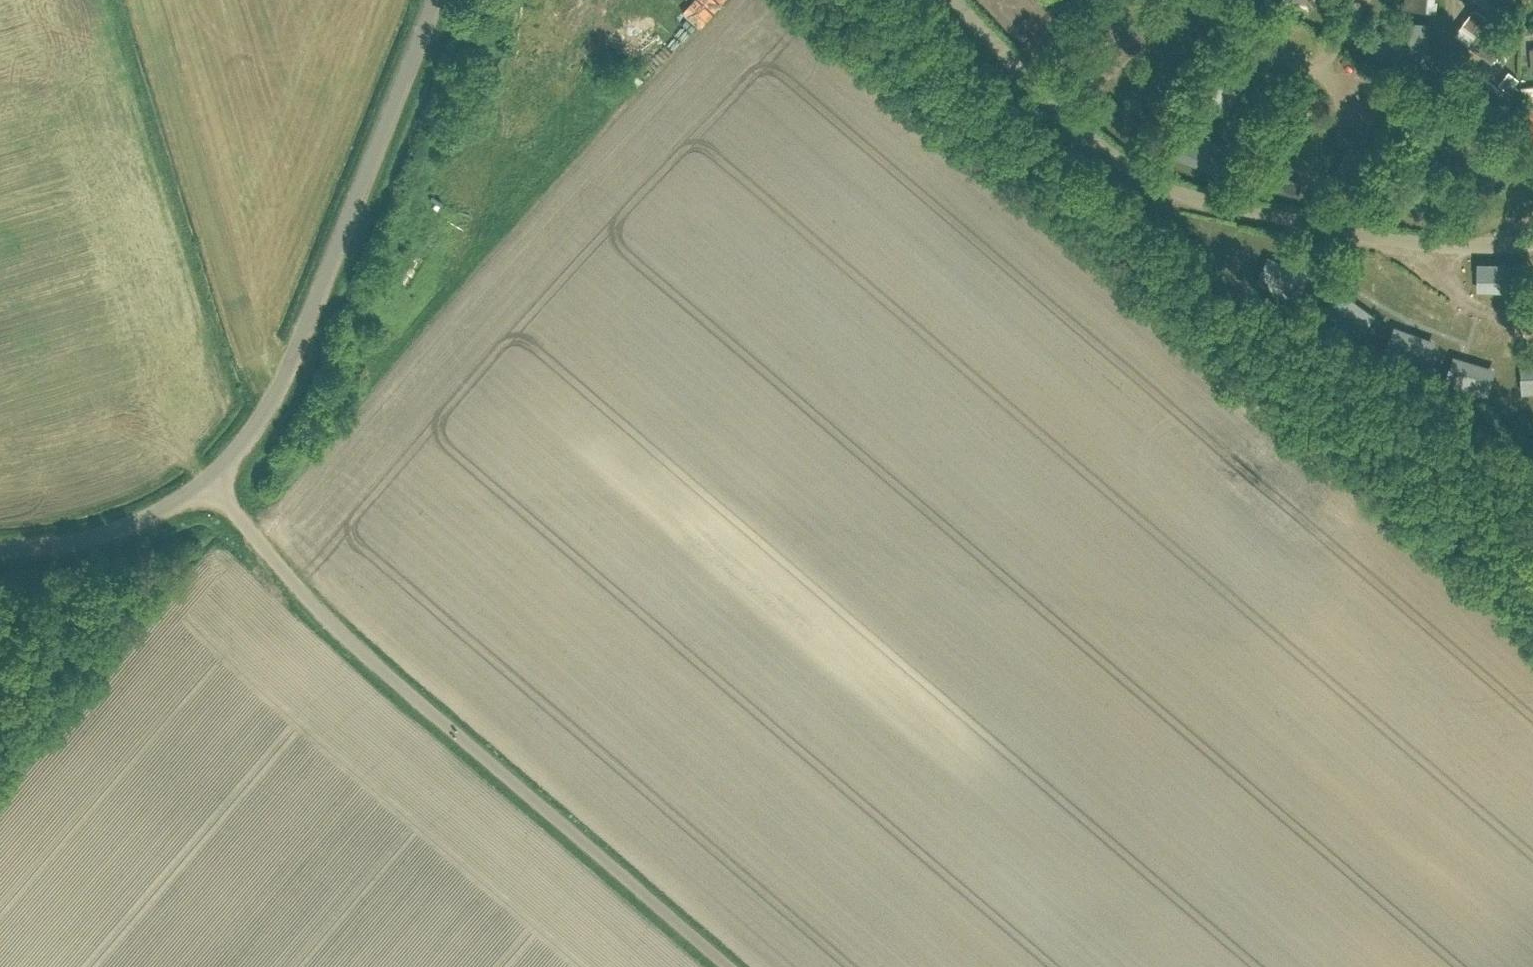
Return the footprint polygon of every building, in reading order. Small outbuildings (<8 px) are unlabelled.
[(1318,0),(1306,0),(1305,5),(1315,8),(1318,0)] [(1465,21),(1482,34),(1479,37),(1476,34),(1468,44),(1490,61),(1510,35),(1475,8),(1465,21)] [(1384,15),(1377,58),(1424,65),(1430,22),(1384,15)] [(1205,41),(1190,32),(1166,72),(1181,81),(1205,41)] [(1470,84),(1503,109),(1512,97),(1479,72),(1470,84)] [(1147,126),(1114,97),(1103,109),(1137,138),(1147,126)] [(1226,160),(1183,141),(1176,155),(1220,174),(1226,160)] [(1377,151),(1365,145),(1345,185),(1358,191),(1377,151)] [(1299,194),(1303,179),(1257,169),(1254,184),(1299,194)] [(1521,263),(1477,262),(1477,277),(1521,277),(1521,263)] [(1263,266),(1257,279),(1298,296),(1303,283),(1263,266)] [(1332,298),(1323,310),(1359,336),(1367,324),(1332,298)] [(1390,336),(1385,350),(1426,365),(1431,351),(1390,336)] [(1450,365),(1445,380),(1488,393),(1492,378),(1450,365)]
